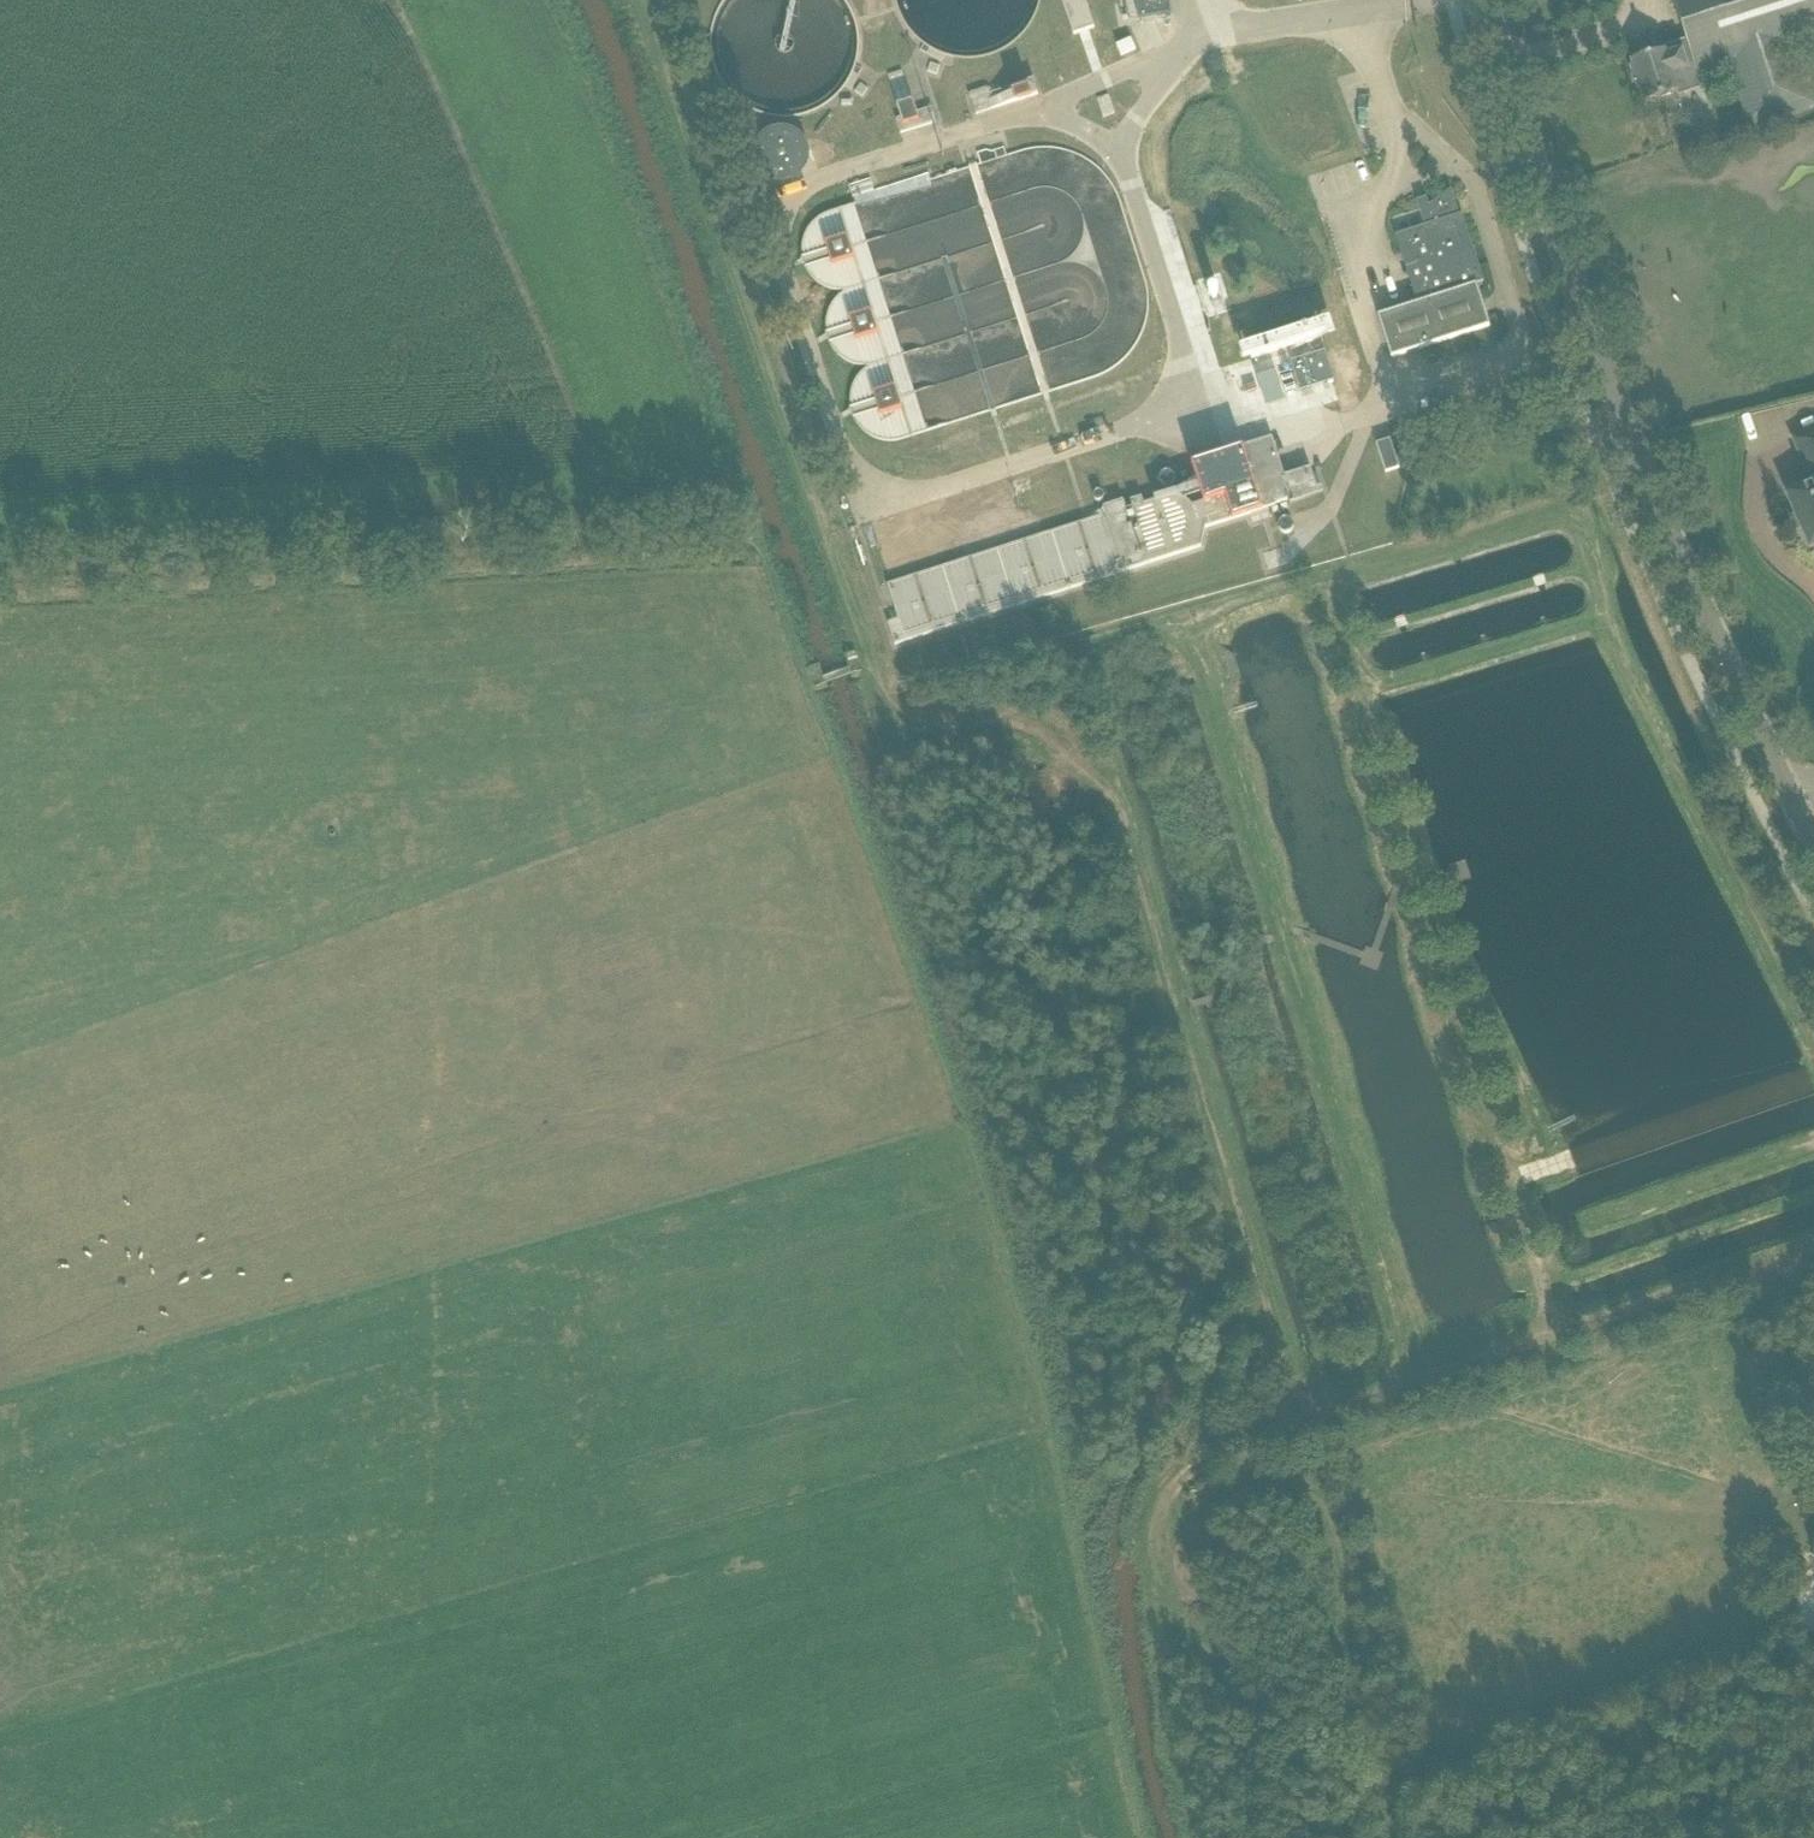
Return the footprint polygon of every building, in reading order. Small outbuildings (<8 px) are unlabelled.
[(1073,34),(1094,28),(1085,0),(1062,0),(1073,34)] [(1121,17),(1123,23),(1171,14),(1168,0),(1124,0),(1127,16),(1121,17)] [(1696,70),(1727,60),(1738,94),(1739,96),(1741,99),(1742,102),(1744,104),(1747,106),(1749,108),(1752,110),(1754,112),(1757,113),(1760,114),(1763,115),(1766,115),(1769,115),(1772,115),(1778,115),(1781,114),(1784,113),(1787,111),(1790,110),(1792,108),(1794,106),(1797,104),(1799,101),(1800,99),(1802,96),(1803,93),(1804,90),(1805,87),(1805,84),(1806,81),(1805,78),(1805,75),(1805,72),(1794,39),(1813,32),(1813,0),(1672,0),(1686,45),(1695,71),(1696,70)] [(1700,81),(1696,70),(1695,71),(1686,45),(1632,61),(1633,65),(1629,67),(1634,81),(1638,80),(1645,103),(1691,88),(1690,84),(1700,81)] [(887,76),(900,119),(896,121),(900,134),(931,124),(928,115),(933,114),(931,109),(916,115),(901,71),(887,76)] [(969,95),(976,115),(1037,95),(1033,82),(995,94),(993,88),(969,95)] [(1097,99),(1103,118),(1115,114),(1108,96),(1097,99)] [(753,156),(754,158),(754,160),(754,162),(755,165),(756,167),(758,170),(759,172),(762,175),(765,177),(766,178),(770,180),(772,181),(774,181),(778,182),(782,182),(786,182),(788,181),(791,181),(793,180),(796,178),(798,176),(801,174),(803,171),(805,167),(806,165),(807,162),(808,160),(808,158),(808,156),(808,154),(808,152),(808,150),(807,148),(806,145),(806,143),(804,140),(801,136),(800,135),(797,133),(796,132),(794,131),(790,129),(788,129),(784,128),(780,128),(776,128),(774,128),(771,129),(769,130),(767,131),(764,133),(762,136),(760,137),(758,140),(757,142),(755,146),(754,148),(754,152),(753,156)] [(1417,304),(1378,316),(1391,358),(1489,326),(1476,285),(1483,282),(1462,215),(1458,216),(1450,191),(1429,207),(1426,199),(1416,202),(1418,211),(1392,219),(1398,235),(1396,236),(1417,304)] [(1317,323),(1247,346),(1239,349),(1243,362),(1251,359),(1289,347),(1321,336),(1334,332),(1330,319),(1317,323)] [(1321,342),(1287,353),(1296,383),(1330,372),(1321,342)] [(1275,371),(1256,377),(1265,407),(1284,401),(1275,371)] [(1792,439),(1812,484),(1787,495),(1810,547),(1813,545),(1813,430),(1792,439)] [(1130,502),(1132,510),(1127,511),(1124,503),(1100,509),(1102,517),(886,587),(897,621),(887,625),(894,647),(1200,548),(1205,529),(1274,507),(1275,505),(1288,502),(1289,506),(1322,495),(1320,488),(1316,489),(1310,470),(1284,478),(1272,440),(1190,465),(1196,485),(1153,499),(1155,502),(1144,505),(1142,499),(1130,502)] [(1376,444),(1386,473),(1399,468),(1389,440),(1376,444)]
